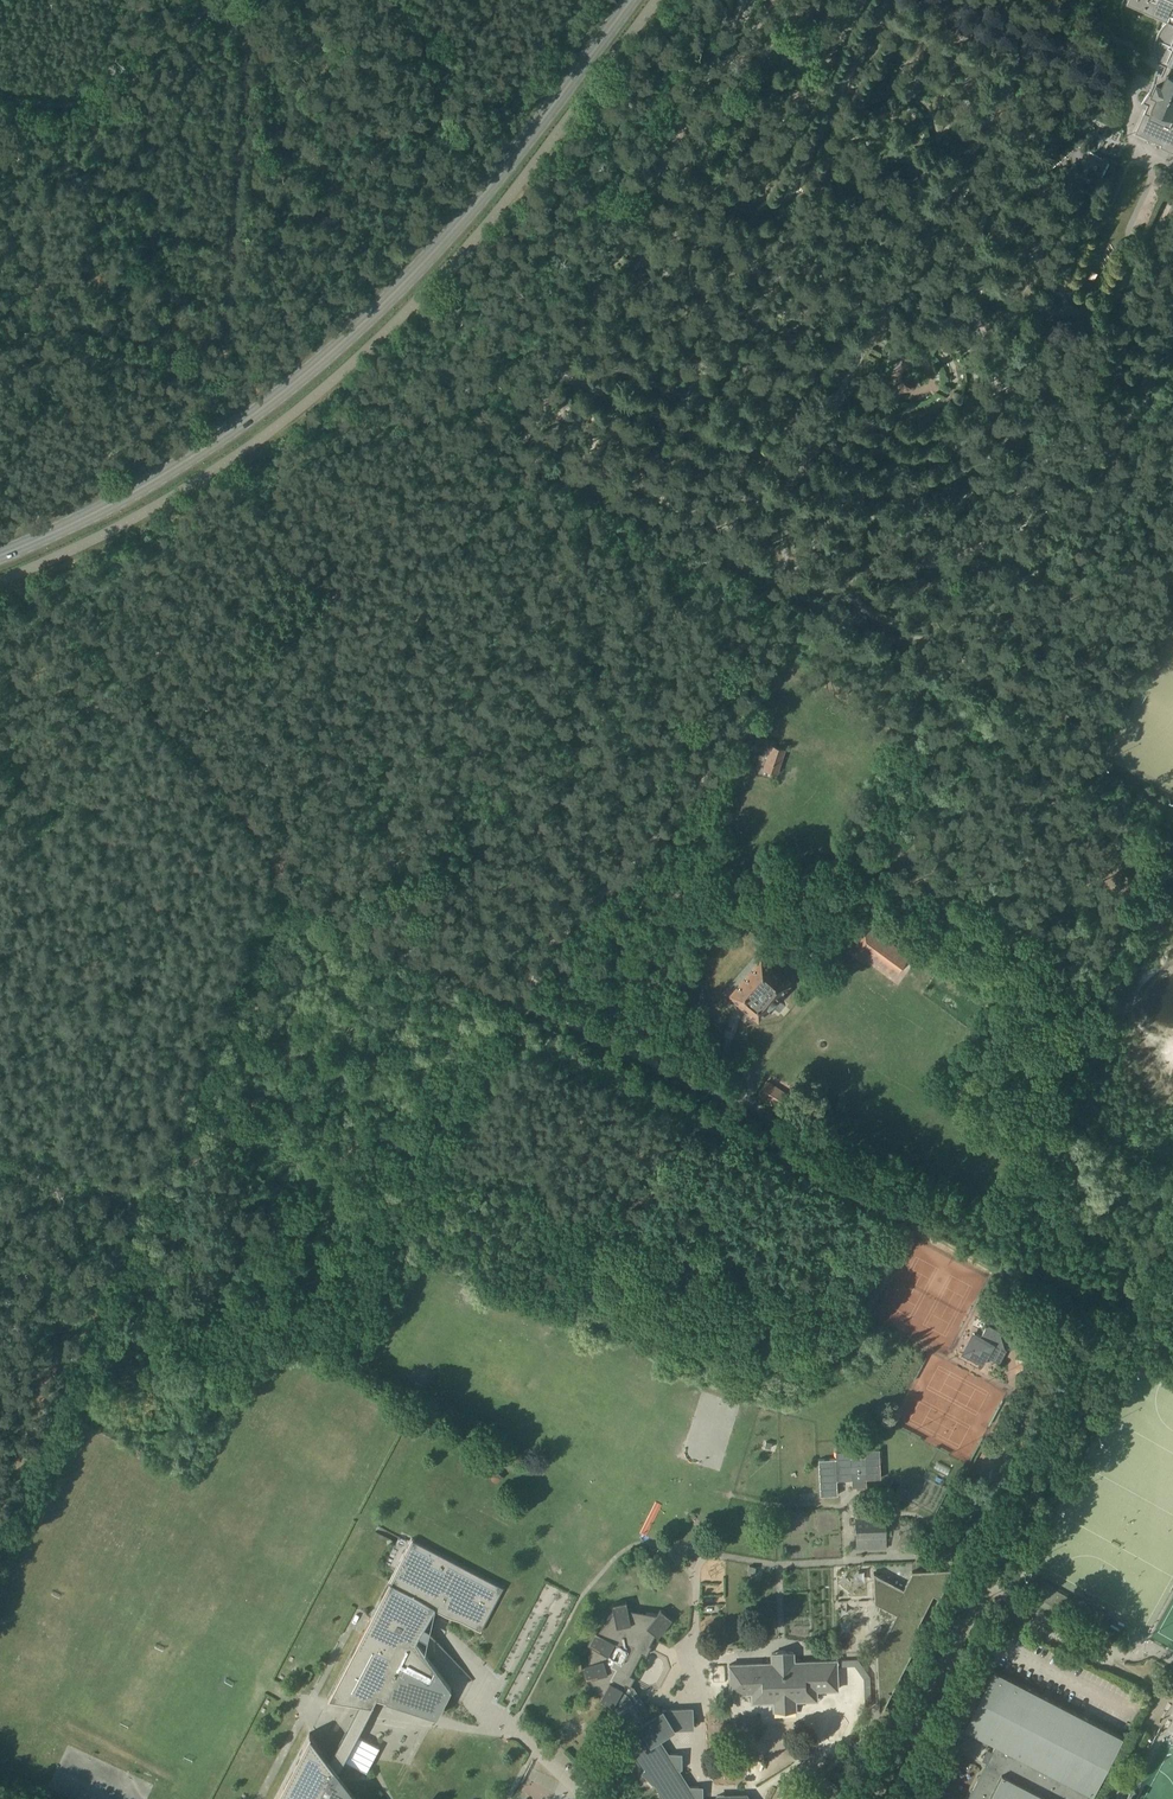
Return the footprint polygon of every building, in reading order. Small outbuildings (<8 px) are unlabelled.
[(1127,3),(1169,21),(1168,21),(1165,24),(1165,25),(1162,27),(1160,31),(1158,33),(1157,36),(1157,39),(1157,41),(1156,43),(1156,45),(1156,47),(1156,49),(1156,51),(1156,53),(1157,55),(1157,58),(1157,60),(1158,62),(1158,64),(1159,64),(1159,63),(1166,66),(1161,75),(1157,73),(1157,72),(1156,72),(1154,82),(1151,88),(1148,94),(1142,103),(1143,103),(1144,102),(1149,105),(1136,132),(1162,144),(1161,147),(1172,152),(1172,0),(1129,0),(1127,3)] [(764,768),(777,772),(785,749),(772,744),(764,768)] [(846,947),(865,961),(870,954),(896,973),(909,956),(865,923),(846,947)] [(742,1006),(746,1009),(748,1009),(758,1018),(788,984),(761,960),(737,988),(746,996),(741,1002),(742,1003),(742,1006)] [(788,1094),(767,1081),(759,1095),(779,1108),(788,1094)] [(988,1324),(981,1336),(977,1334),(965,1356),(983,1365),(988,1357),(1000,1363),(1007,1349),(1005,1348),(1000,1333),(1001,1331),(988,1324)] [(836,1458),(822,1459),(824,1493),(824,1495),(838,1494),(838,1492),(838,1480),(852,1479),(852,1486),(867,1486),(866,1478),(881,1478),(880,1449),(865,1449),(865,1457),(851,1457),(851,1450),(836,1451),(836,1458)] [(885,1516),(856,1517),(857,1548),(887,1547),(885,1516)] [(327,1698),(372,1705),(377,1697),(437,1714),(451,1687),(416,1641),(423,1628),(435,1606),(481,1630),(504,1586),(412,1537),(327,1698)] [(883,1638),(876,1634),(880,1712),(924,1627),(918,1623),(933,1595),(940,1598),(955,1569),(913,1571),(904,1588),(874,1572),(875,1602),(896,1613),(883,1638)] [(1059,1615),(1069,1596),(1036,1578),(1026,1597),(1059,1615)] [(631,1685),(635,1676),(630,1674),(642,1651),(647,1654),(651,1646),(650,1645),(656,1633),(659,1636),(673,1619),(660,1609),(657,1613),(628,1609),(626,1600),(612,1603),(613,1610),(598,1631),(595,1630),(588,1643),(591,1645),(589,1663),(582,1665),(586,1679),(590,1678),(601,1696),(599,1700),(612,1707),(613,1706),(619,1709),(633,1700),(635,1704),(613,1717),(624,1734),(620,1738),(635,1751),(645,1767),(641,1771),(656,1784),(665,1798),(702,1798),(700,1795),(700,1785),(689,1786),(678,1769),(678,1753),(669,1753),(659,1737),(674,1728),(694,1727),(693,1708),(663,1709),(653,1716),(634,1687),(631,1685)] [(752,1692),(752,1702),(774,1701),(774,1710),(796,1709),(796,1700),(817,1699),(817,1690),(838,1689),(837,1660),(794,1661),(794,1653),(772,1653),(772,1662),(729,1664),(731,1693),(752,1692)] [(1092,1794),(1093,1794),(1123,1736),(994,1669),(986,1685),(964,1727),(986,1739),(995,1744),(992,1751),(989,1750),(988,1749),(987,1749),(986,1750),(985,1750),(984,1750),(983,1751),(982,1754),(981,1756),(980,1757),(980,1759),(980,1760),(981,1761),(982,1762),(982,1763),(985,1764),(967,1798),(1089,1798),(1092,1794)] [(274,1798),(360,1798),(310,1732),(274,1798)] [(355,1732),(346,1752),(365,1762),(375,1740),(355,1732)] [(845,1787),(831,1780),(821,1798),(839,1798),(845,1787)]
